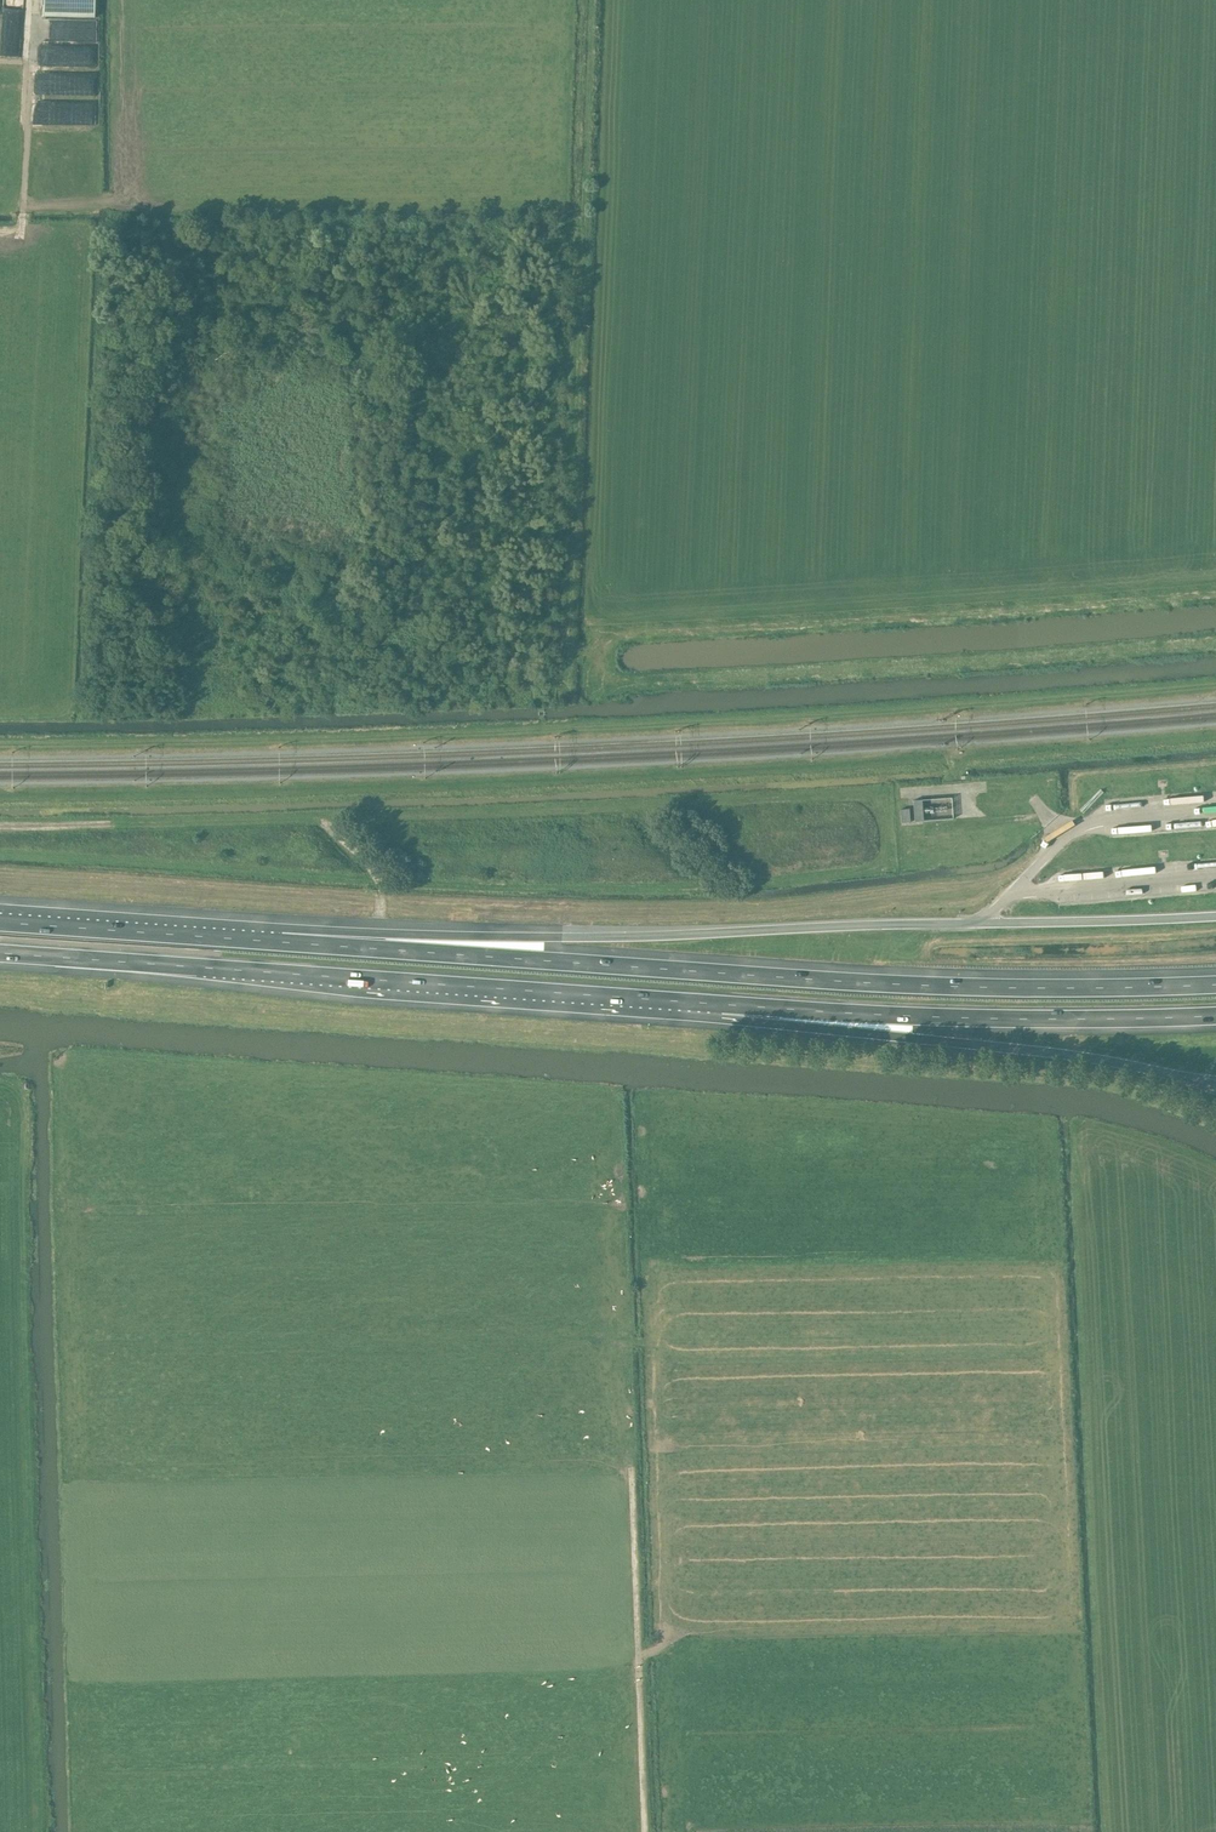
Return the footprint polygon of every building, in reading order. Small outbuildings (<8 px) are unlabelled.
[(19,0),(3,0),(0,54),(16,55),(19,0)] [(43,16),(95,18),(95,0),(43,0),(43,16)] [(913,801),(915,821),(923,821),(922,800),(913,801)] [(910,822),(909,809),(900,809),(901,822),(910,822)] [(1209,819),(1177,824),(1178,830),(1210,825),(1209,819)]
